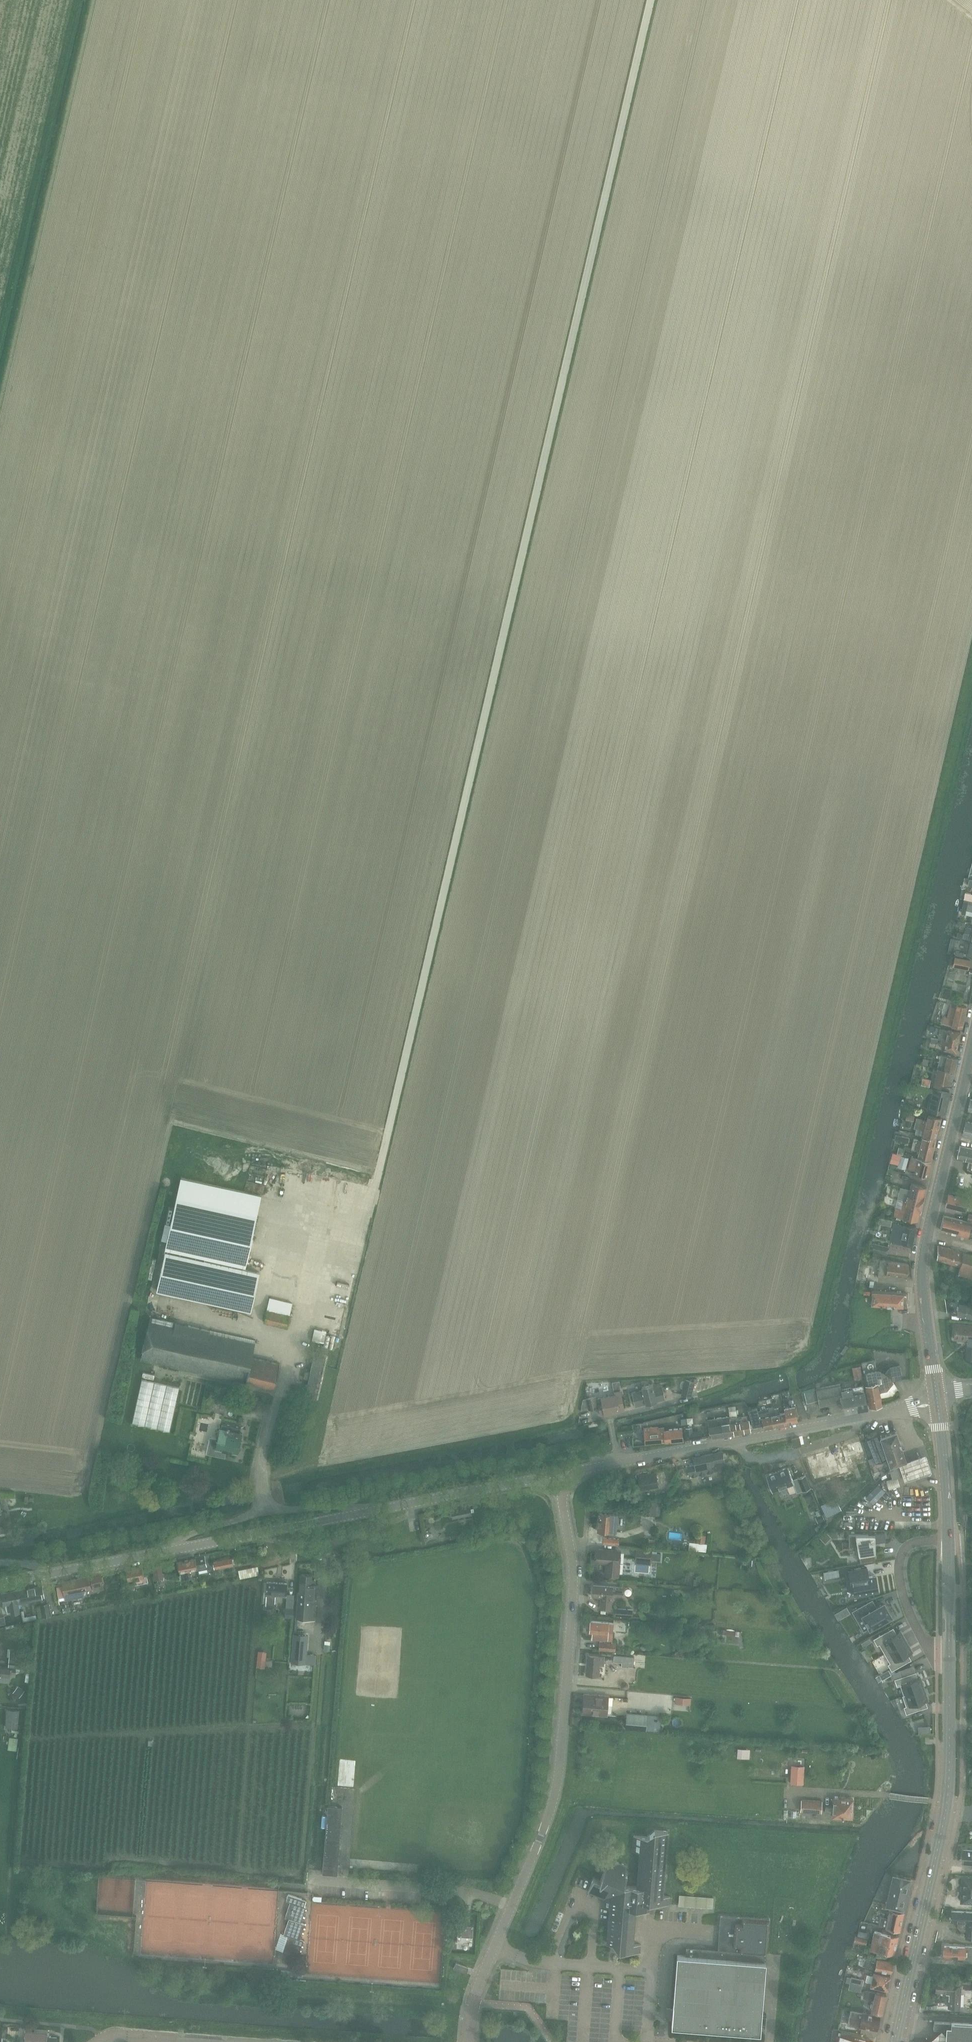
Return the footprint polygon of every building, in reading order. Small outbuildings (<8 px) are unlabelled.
[(963,899),(965,899),(968,900),(971,901),(971,894),(965,892),(963,899)] [(969,939),(969,941),(971,941),(971,927),(970,934),(964,933),(962,938),(969,939)] [(952,966),(968,969),(970,961),(954,957),(952,966)] [(942,1024),(961,1028),(962,1028),(967,1006),(950,1003),(947,1016),(944,1016),(942,1024)] [(939,1028),(937,1037),(958,1042),(960,1032),(939,1028)] [(956,1053),(958,1042),(937,1037),(937,1038),(940,1039),(939,1044),(944,1045),(943,1050),(956,1053)] [(941,1054),(938,1067),(955,1071),(957,1058),(941,1054)] [(941,1087),(942,1083),(952,1085),(955,1071),(938,1067),(934,1085),(941,1087)] [(931,1079),(923,1077),(922,1084),(926,1085),(930,1086),(931,1079)] [(932,1088),(927,1109),(945,1113),(950,1092),(932,1088)] [(916,1117),(915,1123),(939,1128),(941,1118),(927,1115),(926,1120),(916,1117)] [(962,1135),(971,1137),(971,1124),(965,1122),(962,1135)] [(924,1130),(922,1136),(936,1139),(939,1128),(915,1123),(914,1127),(924,1130)] [(908,1143),(909,1138),(895,1134),(894,1140),(908,1143)] [(914,1137),(912,1144),(934,1149),(936,1139),(922,1136),(921,1141),(917,1140),(917,1138),(914,1137)] [(931,1159),(934,1149),(912,1144),(911,1149),(919,1151),(917,1156),(931,1159)] [(959,1146),(957,1158),(971,1162),(971,1148),(959,1146)] [(899,1163),(901,1155),(902,1156),(902,1155),(894,1153),(891,1161),(899,1163)] [(904,1173),(908,1157),(902,1156),(901,1155),(899,1163),(897,1171),(904,1173)] [(915,1170),(914,1171),(914,1174),(915,1175),(915,1177),(919,1178),(919,1176),(928,1178),(931,1162),(913,1157),(913,1158),(911,1157),(908,1168),(915,1170)] [(166,1251),(157,1290),(251,1311),(259,1273),(245,1269),(261,1195),(181,1177),(165,1249),(205,1258),(204,1260),(166,1251)] [(903,1218),(917,1221),(926,1186),(912,1183),(910,1189),(900,1187),(897,1199),(894,1215),(896,1216),(899,1217),(903,1218)] [(966,1204),(971,1205),(971,1197),(968,1196),(967,1198),(948,1194),(946,1206),(950,1207),(949,1208),(958,1210),(958,1209),(965,1210),(966,1204)] [(944,1216),(941,1230),(968,1237),(971,1222),(944,1216)] [(880,1217),(878,1223),(890,1226),(892,1220),(880,1217)] [(894,1223),(890,1241),(902,1244),(902,1245),(906,1246),(906,1245),(912,1246),(916,1228),(894,1223)] [(889,1247),(872,1243),(871,1250),(887,1254),(889,1247)] [(937,1260),(959,1266),(957,1274),(962,1276),(966,1277),(970,1278),(970,1279),(971,1279),(971,1254),(962,1252),(938,1245),(937,1260)] [(877,1276),(886,1278),(887,1275),(907,1277),(909,1264),(867,1258),(866,1264),(879,1266),(877,1276)] [(904,1293),(872,1290),(871,1303),(903,1306),(904,1293)] [(267,1309),(264,1323),(287,1328),(290,1314),(292,1303),(269,1298),(267,1309)] [(971,1318),(971,1316),(971,1305),(958,1302),(956,1315),(971,1318)] [(151,1316),(141,1358),(274,1389),(280,1363),(251,1357),(255,1340),(151,1316)] [(954,1324),(952,1339),(961,1341),(961,1339),(966,1340),(965,1346),(971,1347),(971,1326),(954,1324)] [(327,1331),(315,1328),(312,1340),(324,1343),(327,1331)] [(309,1379),(305,1396),(317,1398),(326,1357),(314,1355),(310,1372),(305,1371),(303,1378),(309,1379)] [(877,1369),(863,1372),(865,1384),(869,1408),(870,1408),(882,1405),(882,1403),(880,1391),(887,1390),(893,1382),(893,1381),(894,1381),(896,1380),(902,1379),(899,1364),(889,1366),(889,1367),(885,1373),(878,1369),(877,1369)] [(863,1378),(860,1365),(852,1367),(854,1380),(863,1378)] [(142,1378),(132,1422),(170,1430),(179,1386),(142,1378)] [(681,1388),(683,1389),(681,1394),(689,1396),(693,1381),(685,1379),(684,1382),(682,1381),(681,1382),(680,1386),(681,1388)] [(599,1404),(601,1414),(624,1410),(620,1391),(621,1390),(619,1381),(612,1382),(614,1392),(615,1394),(598,1398),(599,1404)] [(645,1404),(656,1401),(664,1399),(661,1385),(652,1387),(651,1383),(641,1386),(642,1390),(631,1393),(634,1406),(645,1403),(645,1404)] [(817,1388),(815,1388),(819,1407),(843,1402),(845,1412),(855,1410),(855,1408),(852,1395),(853,1395),(852,1393),(852,1391),(851,1386),(841,1388),(840,1383),(832,1385),(817,1388)] [(862,1384),(851,1386),(852,1391),(852,1393),(853,1395),(852,1395),(855,1408),(855,1410),(867,1408),(863,1391),(862,1384)] [(804,1391),(801,1392),(805,1405),(807,1404),(807,1402),(818,1399),(814,1388),(804,1391)] [(595,1396),(587,1398),(589,1409),(597,1407),(595,1396)] [(785,1408),(783,1408),(784,1412),(787,1424),(788,1424),(797,1422),(795,1410),(794,1406),(792,1399),(789,1400),(790,1406),(785,1408)] [(736,1405),(728,1406),(729,1415),(730,1418),(730,1422),(732,1434),(750,1431),(748,1419),(740,1420),(739,1421),(738,1417),(737,1417),(737,1410),(736,1405)] [(749,1409),(748,1409),(752,1427),(763,1425),(764,1429),(787,1424),(784,1412),(780,1413),(778,1408),(774,1409),(774,1406),(758,1410),(757,1407),(757,1408),(753,1408),(749,1409)] [(723,1416),(708,1418),(711,1436),(711,1437),(732,1434),(730,1422),(729,1415),(724,1416),(723,1416)] [(210,1436),(206,1453),(224,1457),(225,1450),(238,1453),(238,1450),(240,1447),(240,1445),(242,1432),(240,1432),(241,1427),(222,1423),(221,1428),(220,1427),(218,1437),(210,1436)] [(683,1441),(683,1440),(682,1428),(664,1430),(664,1426),(643,1428),(645,1444),(683,1441)] [(687,1428),(684,1428),(685,1439),(702,1437),(702,1430),(693,1430),(692,1427),(687,1428)] [(896,1431),(879,1437),(887,1458),(889,1464),(889,1465),(890,1467),(893,1466),(903,1462),(907,1461),(904,1455),(896,1431)] [(886,1458),(877,1433),(866,1437),(867,1440),(863,1442),(869,1455),(872,1454),(876,1462),(886,1458)] [(791,1438),(793,1446),(801,1445),(799,1436),(791,1438)] [(687,1468),(689,1476),(717,1471),(717,1468),(725,1467),(722,1452),(693,1458),(695,1467),(687,1468)] [(917,1457),(907,1461),(903,1462),(904,1464),(901,1465),(904,1475),(906,1480),(922,1474),(928,1472),(931,1471),(926,1454),(922,1455),(917,1457)] [(893,1468),(889,1469),(890,1470),(890,1471),(890,1472),(893,1479),(897,1477),(904,1475),(901,1465),(904,1464),(903,1462),(893,1466),(893,1468)] [(788,1467),(766,1476),(772,1491),(793,1483),(797,1492),(810,1487),(805,1475),(797,1478),(792,1480),(788,1467)] [(638,1475),(640,1486),(640,1490),(659,1486),(656,1472),(638,1475)] [(900,1486),(897,1477),(893,1479),(885,1481),(888,1490),(899,1486),(900,1486)] [(873,1503),(885,1491),(878,1484),(866,1496),(873,1503)] [(835,1498),(820,1505),(826,1516),(840,1509),(835,1498)] [(660,1500),(643,1499),(642,1515),(659,1516),(660,1500)] [(450,1505),(453,1516),(471,1512),(469,1501),(450,1505)] [(9,1529),(5,1511),(2,1512),(0,1504),(0,1531),(9,1529)] [(598,1513),(597,1531),(617,1533),(618,1514),(598,1513)] [(822,1514),(815,1517),(818,1523),(825,1520),(822,1514)] [(826,1531),(819,1537),(825,1544),(832,1538),(826,1531)] [(876,1534),(850,1535),(850,1546),(858,1546),(861,1561),(874,1559),(874,1545),(874,1542),(886,1541),(885,1532),(875,1533),(876,1534)] [(689,1545),(688,1549),(696,1550),(706,1552),(707,1544),(705,1543),(706,1535),(697,1534),(696,1542),(689,1541),(689,1545)] [(618,1564),(619,1552),(595,1550),(594,1562),(608,1563),(607,1575),(620,1576),(621,1564),(618,1564)] [(637,1550),(636,1559),(641,1559),(650,1560),(660,1561),(661,1553),(651,1552),(651,1551),(641,1551),(637,1550)] [(195,1557),(197,1568),(198,1573),(208,1571),(207,1569),(214,1567),(214,1569),(233,1565),(232,1558),(213,1562),(213,1564),(211,1564),(209,1555),(195,1557)] [(195,1557),(178,1561),(182,1579),(192,1577),(190,1569),(197,1568),(195,1557)] [(755,1557),(750,1557),(749,1561),(743,1561),(743,1565),(749,1565),(749,1567),(754,1568),(755,1557)] [(164,1577),(162,1565),(153,1566),(155,1578),(164,1577)] [(128,1579),(129,1579),(134,1578),(135,1582),(136,1585),(145,1583),(149,1582),(148,1575),(145,1576),(143,1566),(126,1569),(128,1579)] [(258,1566),(238,1570),(240,1578),(259,1575),(258,1566)] [(868,1567),(848,1570),(850,1585),(852,1585),(854,1596),(879,1592),(876,1575),(869,1576),(869,1574),(868,1567)] [(834,1570),(823,1572),(824,1578),(835,1576),(834,1570)] [(297,1591),(295,1617),(315,1619),(318,1584),(315,1584),(315,1582),(314,1580),(312,1580),(312,1574),(301,1573),(299,1591),(297,1591)] [(101,1575),(90,1577),(93,1591),(104,1589),(101,1575)] [(63,1583),(63,1585),(66,1599),(66,1600),(84,1596),(82,1590),(90,1588),(88,1576),(70,1580),(70,1582),(63,1583)] [(264,1604),(264,1608),(269,1608),(271,1608),(274,1607),(277,1606),(277,1602),(275,1602),(275,1596),(287,1596),(287,1595),(286,1594),(287,1583),(267,1581),(266,1593),(266,1595),(266,1604),(264,1604)] [(32,1587),(17,1590),(18,1594),(18,1596),(19,1602),(34,1599),(44,1597),(42,1585),(32,1587)] [(63,1585),(56,1587),(59,1600),(66,1599),(63,1585)] [(611,1594),(619,1595),(622,1595),(623,1588),(612,1587),(593,1585),(592,1596),(601,1597),(600,1606),(610,1607),(611,1594)] [(17,1590),(2,1593),(4,1604),(6,1604),(7,1612),(11,1612),(12,1612),(12,1613),(20,1611),(19,1603),(18,1602),(19,1602),(18,1596),(18,1594),(17,1590)] [(287,1596),(285,1617),(292,1617),(293,1617),(293,1608),(294,1594),(286,1594),(287,1595),(287,1596)] [(869,1602),(852,1611),(857,1619),(861,1626),(866,1623),(869,1628),(870,1629),(878,1624),(879,1626),(886,1622),(885,1620),(891,1617),(890,1615),(891,1615),(885,1605),(884,1605),(883,1604),(877,1607),(875,1608),(873,1609),(869,1602)] [(49,1603),(36,1605),(39,1618),(52,1615),(49,1603)] [(847,1607),(835,1613),(839,1619),(850,1613),(847,1607)] [(633,1609),(616,1608),(615,1616),(632,1617),(633,1609)] [(33,1612),(22,1614),(23,1621),(34,1619),(33,1612)] [(663,1613),(663,1620),(674,1621),(675,1613),(663,1613)] [(590,1621),(589,1632),(593,1633),(592,1639),(605,1639),(607,1640),(608,1634),(612,1634),(613,1623),(609,1623),(609,1622),(590,1621)] [(893,1627),(873,1639),(877,1645),(879,1644),(885,1653),(906,1641),(902,1634),(901,1631),(896,1633),(893,1627)] [(293,1633),(290,1662),(315,1664),(316,1655),(307,1654),(308,1635),(293,1633)] [(869,1638),(864,1641),(861,1643),(863,1646),(871,1641),(869,1638)] [(600,1641),(599,1649),(615,1651),(616,1643),(615,1643),(612,1642),(605,1642),(600,1641)] [(906,1641),(885,1653),(890,1663),(888,1664),(892,1671),(911,1659),(908,1654),(912,1651),(910,1648),(906,1641)] [(10,1650),(10,1658),(23,1659),(25,1659),(26,1652),(10,1650)] [(258,1651),(256,1667),(265,1668),(266,1652),(258,1651)] [(603,1665),(604,1657),(587,1656),(586,1674),(599,1675),(599,1665),(603,1665)] [(634,1657),(614,1656),(613,1662),(621,1663),(621,1667),(628,1667),(633,1667),(634,1657)] [(16,1672),(16,1671),(30,1672),(30,1669),(24,1668),(25,1659),(23,1659),(10,1658),(9,1668),(10,1669),(10,1671),(16,1672)] [(9,1683),(9,1676),(10,1671),(10,1669),(9,1668),(0,1668),(0,1682),(9,1683)] [(881,1673),(875,1677),(878,1682),(884,1678),(890,1675),(891,1674),(888,1669),(881,1673)] [(891,1674),(890,1675),(892,1680),(894,1679),(897,1686),(901,1685),(905,1694),(905,1695),(924,1688),(921,1681),(920,1677),(918,1678),(916,1672),(903,1676),(901,1670),(895,1672),(891,1674)] [(17,1685),(12,1692),(18,1697),(19,1698),(25,1691),(17,1685)] [(905,1694),(902,1695),(903,1696),(906,1706),(904,1707),(906,1714),(912,1712),(928,1707),(926,1700),(928,1700),(927,1696),(924,1688),(905,1695),(905,1694)] [(18,1697),(11,1694),(9,1700),(16,1703),(18,1697)] [(608,1696),(584,1694),(583,1713),(607,1715),(608,1696)] [(675,1696),(675,1703),(690,1705),(691,1698),(675,1696)] [(7,1708),(6,1726),(18,1727),(20,1710),(7,1708)] [(627,1711),(626,1727),(646,1728),(647,1713),(627,1711)] [(10,1737),(8,1749),(17,1750),(18,1738),(10,1737)] [(749,1758),(750,1750),(738,1749),(737,1758),(749,1758)] [(804,1766),(791,1765),(790,1783),(803,1784),(804,1766)] [(824,1812),(832,1813),(832,1817),(852,1818),(853,1799),(833,1798),(833,1808),(824,1807),(824,1812)] [(801,1812),(821,1813),(821,1801),(801,1800),(801,1812)] [(328,1806),(322,1869),(322,1870),(322,1873),(337,1875),(337,1868),(342,1807),(328,1806)] [(633,1944),(636,1911),(639,1909),(649,1910),(649,1905),(652,1903),(670,1904),(670,1896),(663,1896),(668,1831),(654,1830),(647,1837),(633,1836),(631,1851),(639,1852),(636,1887),(624,1886),(626,1866),(609,1859),(600,1880),(593,1878),(587,1892),(603,1899),(602,1906),(609,1907),(606,1943),(612,1943),(619,1951),(640,1953),(641,1945),(633,1944)] [(963,1850),(962,1862),(971,1863),(971,1851),(963,1850)] [(888,1905),(903,1908),(910,1878),(893,1875),(886,1905),(888,1905)] [(962,1878),(961,1903),(971,1903),(971,1878),(962,1878)] [(284,1934),(281,1933),(276,1948),(298,1955),(303,1939),(300,1938),(305,1923),(301,1922),(306,1907),(304,1906),(306,1900),(288,1894),(284,1906),(288,1908),(285,1917),(289,1918),(284,1934)] [(679,1905),(712,1907),(713,1897),(680,1895),(679,1905)] [(879,1926),(886,1927),(900,1930),(904,1913),(890,1910),(888,1918),(881,1917),(879,1926)] [(966,1937),(966,1938),(971,1938),(971,1912),(951,1911),(950,1922),(958,1922),(958,1926),(960,1930),(964,1930),(964,1937),(966,1937)] [(718,1949),(764,1953),(766,1953),(769,1919),(721,1915),(718,1949)] [(458,1925),(457,1936),(456,1944),(472,1945),(472,1937),(473,1926),(458,1925)] [(874,1930),(872,1940),(896,1945),(898,1936),(890,1934),(891,1930),(883,1929),(882,1932),(874,1930)] [(856,1936),(854,1942),(856,1942),(858,1943),(864,1944),(866,1945),(868,1939),(868,1938),(869,1934),(869,1933),(863,1932),(862,1932),(861,1931),(860,1931),(859,1936),(856,1936)] [(877,1954),(884,1956),(885,1956),(886,1952),(894,1953),(896,1945),(872,1940),(870,1948),(878,1950),(877,1954)] [(964,1962),(971,1962),(971,1947),(965,1946),(965,1947),(944,1946),(943,1957),(964,1958),(964,1962)] [(672,2019),(672,2027),(761,2033),(766,1962),(764,1961),(764,1953),(718,1949),(711,1949),(686,1947),(685,1956),(677,1955),(673,2009),(671,2009),(667,2008),(666,2014),(666,2015),(666,2019),(669,2019),(672,2019)] [(865,1968),(872,1969),(890,1973),(893,1962),(877,1959),(876,1963),(866,1961),(865,1968)] [(455,1963),(453,1969),(466,1973),(468,1968),(455,1963)] [(871,1985),(887,1988),(890,1976),(874,1972),(873,1975),(866,1974),(865,1981),(871,1982),(871,1985)] [(850,1978),(850,1982),(849,1983),(862,1986),(863,1979),(851,1977),(850,1978)] [(961,1988),(971,1989),(971,1982),(961,1981),(936,1980),(935,1992),(948,1993),(948,2007),(960,2008),(961,1988)] [(860,1992),(862,1986),(849,1983),(848,1989),(860,1992)] [(873,2000),(870,2010),(882,2013),(886,1994),(864,1990),(863,1997),(873,2000)] [(874,2037),(877,2024),(879,2021),(879,2017),(879,2016),(863,2013),(850,2010),(847,2024),(861,2027),(860,2034),(874,2037)] [(934,2022),(934,2029),(946,2030),(945,2036),(945,2041),(971,2041),(971,2023),(934,2022)] [(25,2028),(24,2039),(47,2041),(56,2041),(56,2037),(46,2036),(47,2030),(25,2028)] [(945,2036),(941,2031),(932,2039),(930,2040),(928,2041),(945,2041),(945,2036)]
